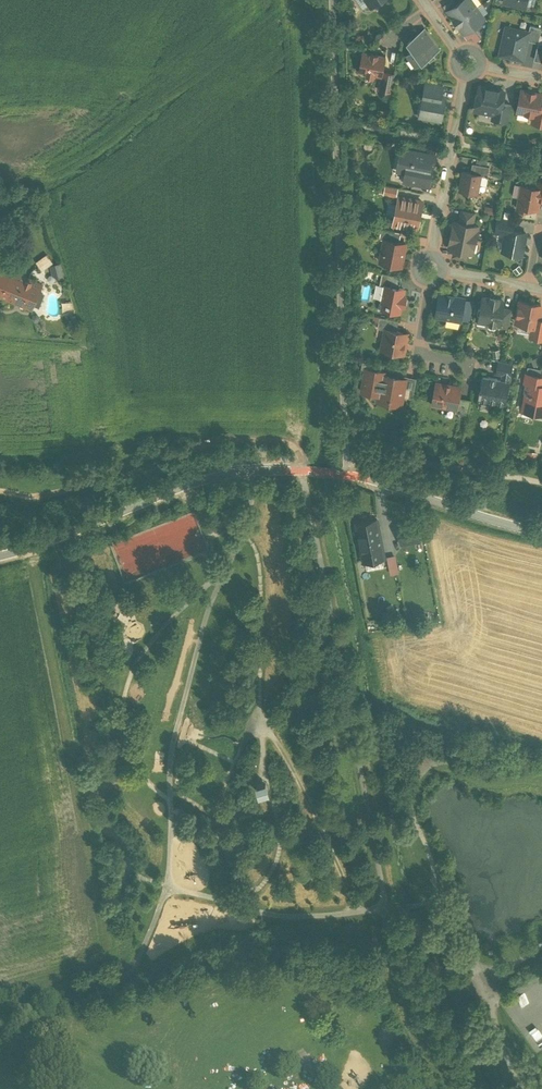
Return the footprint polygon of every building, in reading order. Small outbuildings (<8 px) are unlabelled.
[(369,10),(384,0),(362,0),(369,10)] [(456,4),(454,0),(451,0),(443,6),(447,11),(448,10),(456,4)] [(477,7),(471,0),(462,0),(456,4),(448,10),(456,22),(477,7)] [(501,2),(523,8),(525,0),(502,0),(501,2)] [(483,17),(477,7),(456,22),(464,33),(473,27),(482,20),(483,17)] [(425,26),(405,39),(421,62),(441,49),(425,26)] [(464,33),(463,34),(467,39),(477,32),(473,27),(464,33)] [(528,32),(505,27),(499,54),(522,59),(526,41),(528,32)] [(526,41),(536,43),(539,29),(529,27),(528,32),(526,41)] [(384,56),(361,52),(357,71),(381,76),(382,71),(384,56)] [(389,92),(393,73),(382,71),(381,76),(378,89),(389,92)] [(442,83),(424,79),(416,118),(440,123),(445,97),(439,96),(442,83)] [(505,91),(478,86),(474,110),(492,113),(490,120),(508,123),(511,107),(502,105),(505,91)] [(520,90),(516,112),(531,115),(530,124),(541,126),(541,106),(540,106),(541,96),(541,94),(520,90)] [(430,154),(399,148),(394,173),(403,174),(402,184),(429,189),(432,172),(427,171),(430,154)] [(487,169),(473,166),(471,173),(481,175),(485,176),(487,169)] [(471,173),(462,172),(458,191),(477,194),(481,175),(471,173)] [(520,185),(516,211),(529,214),(530,207),(539,209),(540,202),(541,202),(541,181),(537,180),(535,188),(520,185)] [(386,186),(384,196),(395,198),(397,189),(386,186)] [(423,203),(398,198),(392,225),(417,230),(423,203)] [(515,221),(498,218),(495,232),(506,234),(503,254),(524,257),(528,233),(513,230),(515,221)] [(453,222),(451,235),(476,240),(478,227),(453,222)] [(384,240),(395,242),(396,236),(380,233),(379,239),(384,240)] [(473,255),(476,240),(451,235),(449,248),(454,249),(452,259),(465,261),(467,254),(473,255)] [(395,242),(384,240),(379,264),(400,268),(405,245),(395,242)] [(39,270),(52,264),(47,254),(35,260),(39,270)] [(60,263),(50,265),(52,278),(62,276),(60,263)] [(0,268),(0,298),(31,311),(41,285),(0,268)] [(384,284),(397,287),(399,279),(382,276),(380,284),(384,284)] [(397,287),(384,284),(378,309),(399,314),(400,309),(402,309),(405,297),(402,297),(403,289),(397,287)] [(466,295),(438,291),(432,322),(462,326),(466,295)] [(508,299),(480,295),(475,325),(505,329),(508,299)] [(518,300),(514,322),(530,325),(528,337),(541,339),(541,321),(541,320),(541,304),(518,300)] [(383,329),(394,331),(396,322),(376,318),(374,327),(383,329)] [(394,331),(383,329),(379,350),(404,356),(408,334),(394,331)] [(513,370),(484,364),(477,401),(507,406),(513,370)] [(358,391),(380,396),(385,375),(386,371),(364,366),(358,391)] [(525,373),(523,383),(527,384),(523,410),(541,413),(541,385),(541,384),(541,377),(525,373)] [(406,381),(385,375),(380,396),(378,402),(400,408),(402,397),(406,381)] [(406,381),(402,397),(411,399),(415,379),(406,377),(406,381)] [(458,387),(435,382),(430,406),(454,411),(456,398),(458,387)] [(466,421),(470,401),(456,398),(454,411),(453,418),(466,421)] [(375,520),(352,525),(361,565),(384,560),(375,520)] [(401,545),(420,541),(416,523),(398,526),(401,545)] [(385,557),(389,576),(398,574),(395,556),(385,557)] [(244,779),(246,791),(258,788),(256,777),(244,779)]
